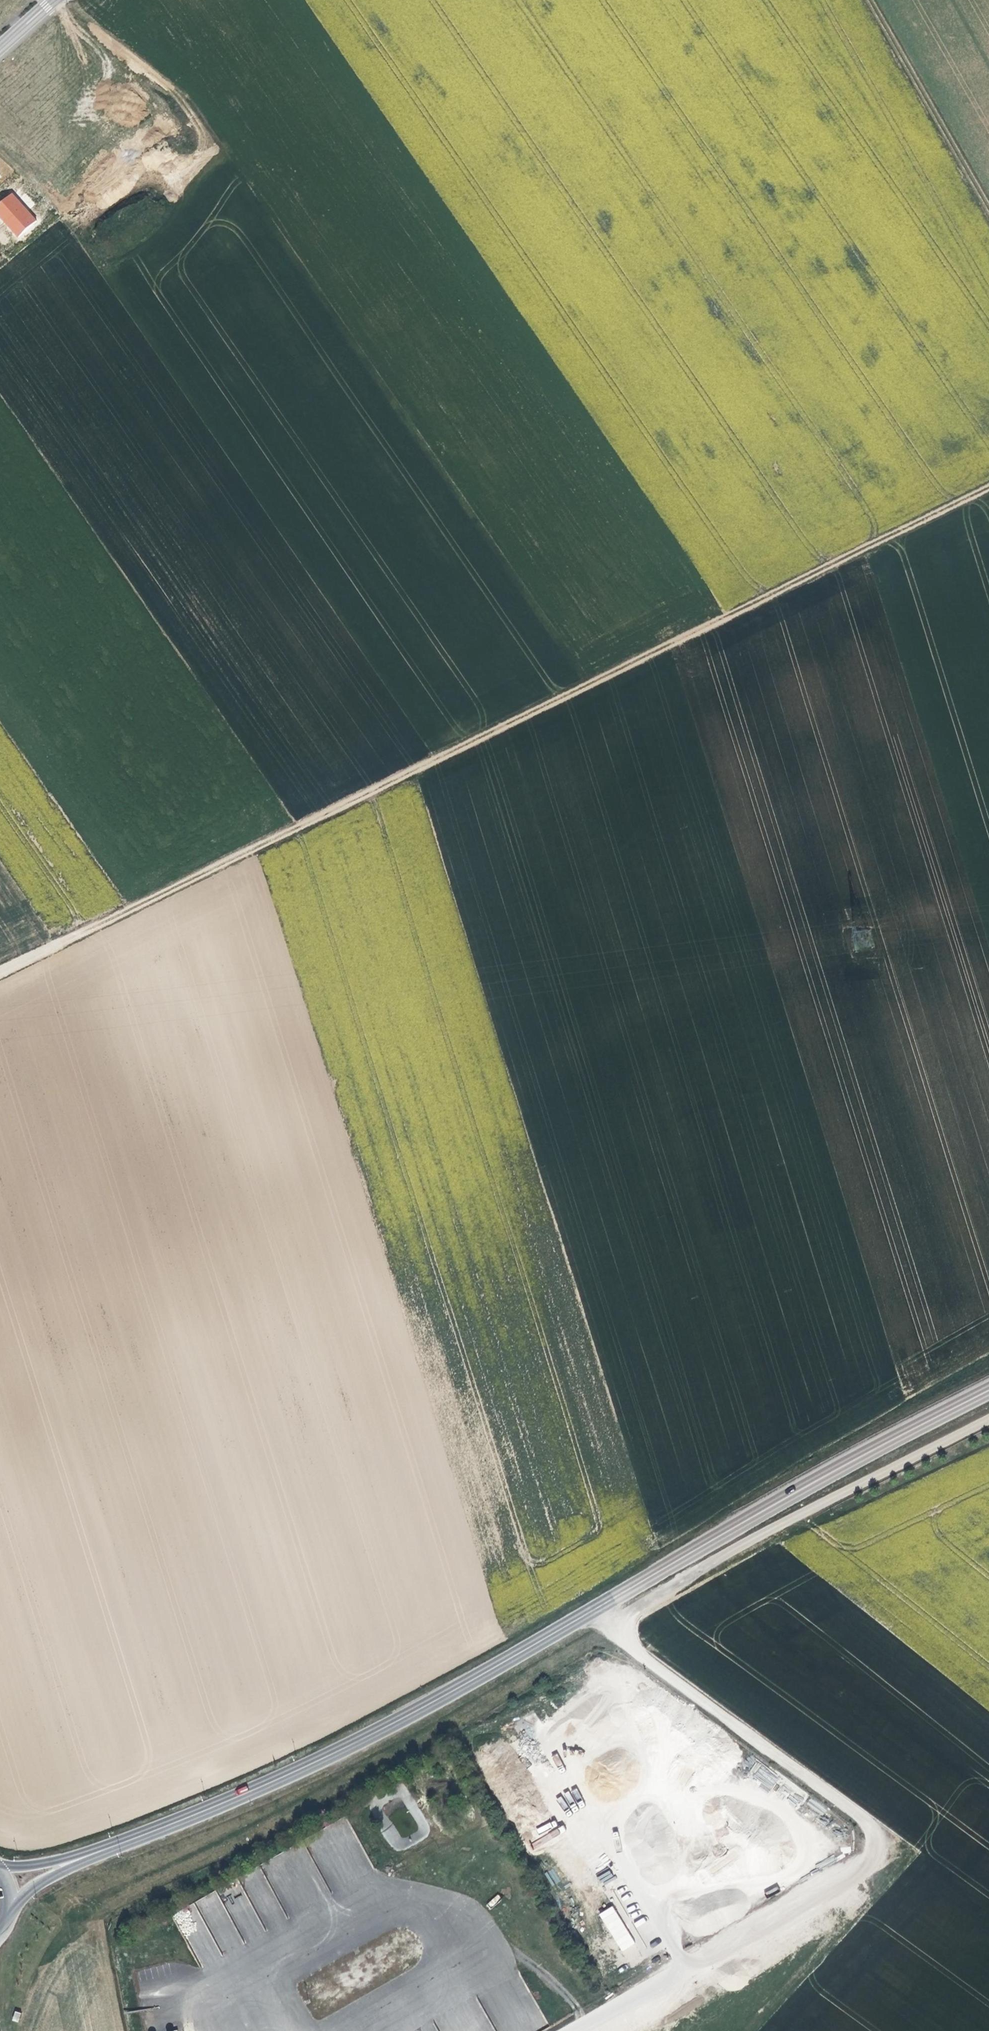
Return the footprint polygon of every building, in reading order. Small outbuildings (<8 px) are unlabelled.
[(37,217),(9,192),(0,202),(0,219),(19,236),(37,217)] [(545,1873),(551,1886),(559,1881),(553,1869),(545,1873)] [(612,1905),(599,1914),(622,1952),(636,1943),(612,1905)] [(16,2011),(13,2020),(19,2022),(22,2013),(16,2011)]
